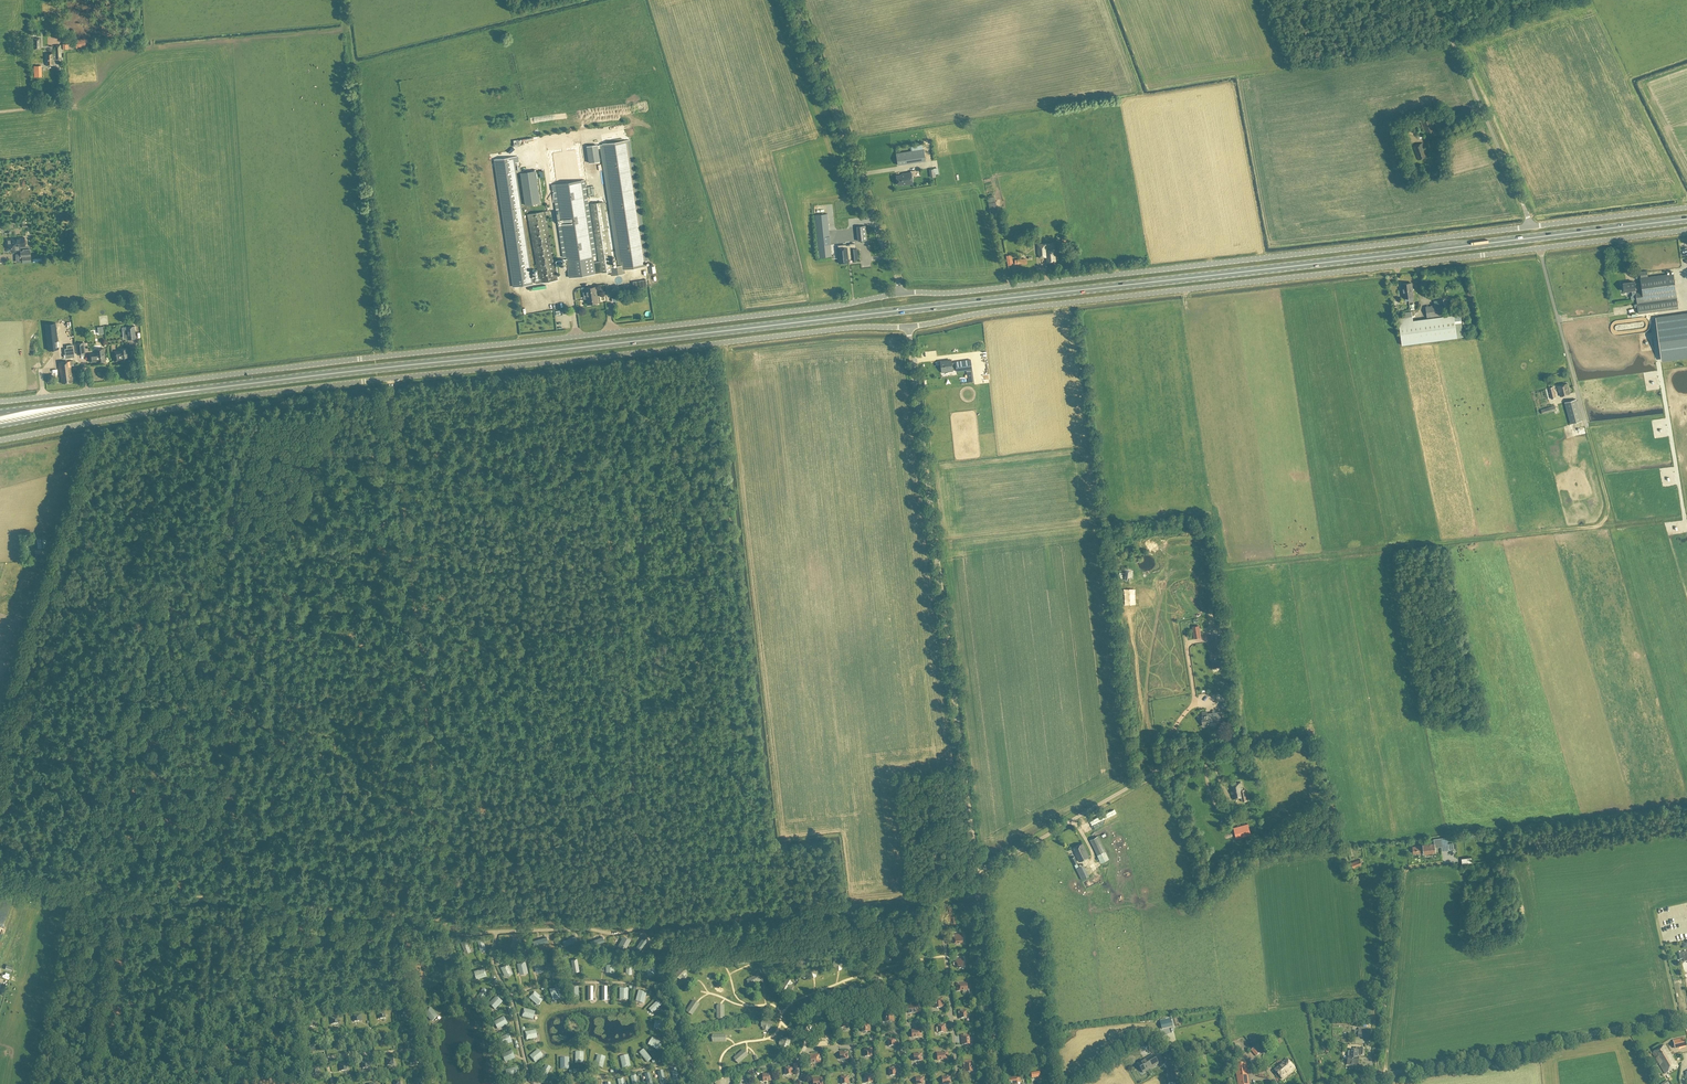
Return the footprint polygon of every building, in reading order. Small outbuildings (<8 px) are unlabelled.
[(45,53),(46,66),(54,65),(53,60),(61,60),(61,45),(56,45),(56,54),(53,54),(53,53),(45,53)] [(1440,113),(1432,115),(1438,131),(1446,128),(1440,113)] [(1431,119),(1422,123),(1421,123),(1424,132),(1425,131),(1427,136),(1436,132),(1431,119)] [(1423,138),(1424,133),(1420,130),(1417,131),(1416,136),(1419,139),(1423,138)] [(603,146),(597,147),(597,145),(587,146),(589,163),(600,161),(598,149),(603,148),(621,266),(613,267),(604,203),(590,204),(599,262),(600,273),(611,271),(611,275),(625,273),(624,269),(646,266),(627,140),(602,144),(603,146)] [(1434,140),(1430,141),(1426,142),(1428,151),(1436,148),(1434,140)] [(1413,147),(1418,161),(1427,157),(1422,144),(1413,147)] [(896,154),(898,165),(925,161),(924,150),(896,154)] [(514,157),(495,160),(514,287),(533,284),(514,157)] [(903,184),(903,185),(913,183),(911,173),(904,174),(905,174),(896,176),(898,185),(903,184)] [(831,178),(820,181),(834,229),(845,226),(831,178)] [(600,273),(599,262),(594,263),(582,180),(555,184),(570,277),(595,274),(595,273),(600,273)] [(995,202),(989,203),(992,215),(998,213),(995,202)] [(528,215),(539,283),(558,280),(546,212),(528,215)] [(827,214),(815,215),(819,257),(832,256),(827,214)] [(857,227),(858,241),(867,240),(865,226),(857,227)] [(16,251),(18,250),(20,249),(20,247),(25,246),(25,237),(11,238),(11,242),(6,242),(6,247),(7,247),(7,251),(11,251),(11,252),(16,252),(16,251)] [(857,250),(856,248),(855,248),(855,244),(850,244),(850,245),(846,246),(846,245),(838,246),(838,248),(837,248),(839,263),(842,263),(842,264),(846,263),(849,262),(848,260),(848,259),(851,258),(851,259),(851,260),(857,259),(857,250)] [(1047,257),(1047,263),(1056,262),(1055,255),(1055,256),(1055,250),(1046,250),(1046,244),(1036,244),(1037,255),(1038,255),(1038,258),(1047,257)] [(20,252),(20,254),(15,254),(16,258),(18,258),(18,262),(22,262),(22,263),(31,262),(30,252),(26,252),(26,251),(20,252)] [(1639,314),(1678,308),(1674,273),(1648,277),(1647,271),(1640,272),(1641,278),(1640,278),(1641,283),(1635,283),(1635,282),(1623,283),(1624,291),(1636,290),(1636,289),(1642,289),(1642,292),(1636,293),(1637,304),(1634,305),(1634,307),(1638,307),(1639,314)] [(877,280),(876,273),(865,273),(865,281),(877,280)] [(1412,283),(1402,284),(1404,298),(1405,298),(1405,301),(1413,300),(1412,297),(1413,297),(1412,283)] [(596,287),(585,289),(588,304),(598,303),(596,287)] [(1425,307),(1427,318),(1444,315),(1442,304),(1425,307)] [(1661,355),(1686,352),(1686,313),(1656,317),(1661,355)] [(1460,315),(1454,315),(1413,321),(1412,316),(1398,318),(1402,345),(1464,336),(1463,330),(1460,315)] [(42,318),(33,319),(34,329),(43,328),(42,318)] [(55,323),(45,324),(48,350),(58,349),(55,323)] [(128,340),(135,339),(134,327),(126,327),(128,340)] [(77,355),(85,354),(83,343),(76,344),(77,355)] [(76,358),(75,345),(68,346),(69,349),(66,349),(68,359),(76,358)] [(120,362),(129,361),(127,348),(119,349),(119,351),(114,352),(115,362),(120,361),(120,362)] [(97,363),(105,361),(104,349),(95,350),(96,354),(89,354),(90,362),(97,361),(97,363)] [(951,360),(940,361),(942,370),(945,370),(946,372),(953,371),(953,369),(956,368),(957,371),(972,369),(971,359),(955,362),(952,363),(951,360)] [(71,366),(74,365),(73,361),(59,363),(61,384),(73,382),(71,366)] [(1559,391),(1561,396),(1570,394),(1568,383),(1557,386),(1559,391)] [(1576,399),(1565,402),(1571,423),(1582,421),(1576,399)] [(1555,406),(1541,409),(1542,414),(1556,410),(1555,406)] [(36,538),(38,549),(48,548),(46,536),(36,538)] [(47,549),(34,551),(35,558),(48,557),(47,549)] [(1201,638),(1199,625),(1192,627),(1194,639),(1201,638)] [(1223,652),(1221,637),(1211,638),(1212,645),(1213,644),(1215,653),(1223,652)] [(1231,702),(1222,703),(1223,711),(1232,709),(1231,702)] [(1202,719),(1203,726),(1209,725),(1209,722),(1216,720),(1216,722),(1221,721),(1219,711),(1214,712),(1214,710),(1212,710),(1212,712),(1207,713),(1207,711),(1202,712),(1203,719),(1202,719)] [(1226,725),(1217,728),(1220,737),(1229,733),(1226,725)] [(1247,800),(1245,790),(1243,790),(1241,782),(1230,784),(1233,799),(1241,797),(1242,801),(1247,800)] [(1096,815),(1089,819),(1093,826),(1100,823),(1096,815)] [(1250,834),(1248,824),(1234,828),(1237,838),(1250,834)] [(1097,836),(1090,840),(1097,855),(1105,852),(1097,836)] [(1423,854),(1436,852),(1435,846),(1447,844),(1446,838),(1434,839),(1434,843),(1422,845),(1423,846),(1416,847),(1417,853),(1423,852),(1423,854)] [(1083,843),(1073,848),(1079,862),(1089,857),(1083,843)] [(1360,860),(1351,863),(1353,868),(1362,865),(1360,860)] [(1676,925),(1663,928),(1666,941),(1686,937),(1683,927),(1677,929),(1676,925)] [(962,934),(951,934),(951,942),(962,941),(962,934)] [(572,937),(563,942),(565,946),(574,942),(577,940),(575,936),(572,938),(572,937)] [(622,939),(618,946),(625,950),(629,943),(628,943),(630,940),(624,936),(622,940),(622,939)] [(642,939),(636,947),(640,950),(646,941),(648,939),(644,936),(642,939)] [(543,938),(533,941),(535,946),(545,943),(548,942),(547,937),(543,938)] [(599,938),(590,942),(592,947),(601,943),(601,942),(604,941),(603,937),(600,938),(599,938)] [(512,941),(510,948),(517,950),(520,943),(519,943),(520,940),(514,938),(513,941),(512,941)] [(461,942),(464,949),(465,949),(466,953),(470,951),(468,946),(469,946),(466,940),(461,942)] [(1678,953),(1680,960),(1683,959),(1684,962),(1686,961),(1686,951),(1678,953)] [(963,958),(953,959),(954,967),(964,966),(963,958)] [(542,960),(533,962),(536,973),(545,971),(542,960)] [(525,961),(517,963),(520,974),(528,972),(525,961)] [(606,961),(606,968),(607,968),(607,972),(614,972),(614,968),(614,961),(606,961)] [(653,961),(645,964),(647,971),(648,971),(649,974),(655,972),(654,969),(655,968),(653,961)] [(508,963),(500,967),(505,977),(513,973),(508,963)] [(478,971),(474,972),(476,978),(480,977),(480,978),(487,975),(484,968),(477,970),(478,971)] [(967,982),(956,983),(956,991),(967,990),(967,982)] [(558,987),(550,989),(552,996),(553,996),(554,1000),(560,998),(559,994),(560,994),(558,987)] [(570,987),(570,994),(571,994),(571,998),(578,998),(578,994),(578,987),(570,987)] [(480,996),(478,999),(481,1001),(484,996),(484,997),(488,991),(483,988),(479,995),(480,996)] [(620,988),(620,995),(621,995),(620,999),(627,999),(627,995),(628,995),(628,988),(620,988)] [(638,998),(637,1001),(643,1003),(644,999),(645,999),(647,992),(639,990),(637,997),(638,998)] [(535,992),(530,998),(535,1003),(535,1002),(538,1005),(543,1000),(540,997),(535,992)] [(497,996),(489,1004),(495,1010),(503,1002),(497,996)] [(935,1008),(943,1007),(943,997),(935,998),(935,1008)] [(652,1007),(649,1009),(652,1012),(656,1009),(662,1004),(658,1000),(652,1006),(652,1007)] [(919,1012),(918,1004),(907,1006),(908,1013),(919,1012)] [(431,1007),(424,1013),(432,1022),(438,1016),(431,1007)] [(524,1009),(522,1016),(529,1018),(530,1018),(533,1019),(535,1012),(531,1011),(524,1009)] [(965,1009),(958,1010),(959,1018),(966,1018),(965,1009)] [(894,1021),(893,1010),(885,1011),(886,1022),(894,1021)] [(498,1021),(495,1023),(498,1028),(501,1027),(508,1024),(504,1017),(497,1020),(498,1021)] [(838,1028),(846,1028),(845,1018),(837,1019),(838,1028)] [(1171,1019),(1160,1021),(1162,1029),(1173,1026),(1171,1019)] [(1346,1019),(1346,1023),(1333,1022),(1333,1031),(1351,1031),(1351,1019),(1346,1019)] [(862,1032),(870,1031),(869,1020),(861,1021),(862,1032)] [(655,1021),(654,1028),(658,1028),(658,1029),(665,1030),(666,1022),(659,1021),(659,1022),(655,1021)] [(945,1023),(938,1024),(939,1032),(946,1032),(945,1023)] [(911,1029),(912,1037),(922,1036),(921,1028),(911,1029)] [(532,1031),(525,1032),(526,1040),(533,1038),(537,1037),(536,1031),(532,1031)] [(503,1037),(499,1039),(502,1045),(505,1044),(512,1042),(509,1034),(502,1037),(503,1037)] [(968,1034),(961,1035),(962,1044),(970,1044),(968,1034)] [(652,1038),(649,1044),(652,1046),(658,1050),(662,1043),(656,1040),(655,1040),(652,1038)] [(1664,1062),(1672,1057),(1665,1045),(1652,1053),(1659,1063),(1663,1060),(1664,1062)] [(1259,1053),(1255,1047),(1251,1050),(1256,1056),(1259,1053)] [(1354,1050),(1350,1050),(1349,1057),(1348,1056),(1348,1065),(1358,1066),(1359,1058),(1358,1057),(1358,1054),(1361,1054),(1361,1055),(1364,1056),(1365,1049),(1361,1048),(1358,1048),(1354,1048),(1354,1050)] [(505,1054),(502,1055),(504,1061),(508,1060),(508,1061),(515,1058),(512,1050),(505,1053),(505,1054)] [(535,1052),(529,1056),(535,1062),(540,1058),(540,1057),(543,1055),(538,1050),(535,1052)] [(643,1050),(640,1052),(643,1056),(643,1057),(647,1062),(651,1059),(646,1052),(646,1053),(643,1050)] [(948,1051),(937,1052),(938,1060),(949,1059),(948,1051)] [(576,1056),(575,1063),(583,1063),(584,1056),(583,1056),(583,1052),(576,1052),(576,1056)] [(922,1053),(914,1054),(914,1061),(923,1060),(922,1053)] [(810,1055),(811,1063),(820,1062),(819,1054),(810,1055)] [(1138,1063),(1143,1073),(1159,1064),(1154,1054),(1138,1063)] [(597,1059),(595,1066),(602,1068),(604,1061),(605,1057),(598,1055),(597,1059)] [(627,1055),(621,1057),(622,1060),(621,1060),(623,1068),(630,1066),(629,1059),(628,1059),(627,1055)] [(1663,1060),(1659,1063),(1665,1074),(1678,1066),(1672,1057),(1664,1062),(1663,1060)] [(561,1062),(561,1069),(569,1069),(569,1061),(568,1061),(568,1058),(561,1058),(561,1062)] [(1279,1065),(1274,1070),(1282,1079),(1287,1075),(1286,1073),(1289,1070),(1290,1072),(1295,1068),(1287,1059),(1282,1063),(1282,1064),(1280,1066),(1279,1065)] [(971,1060),(963,1061),(964,1072),(972,1071),(971,1060)] [(1181,1080),(1178,1061),(1170,1062),(1173,1081),(1181,1080)] [(1246,1063),(1235,1065),(1238,1083),(1249,1083),(1246,1063)] [(544,1069),(540,1075),(545,1078),(549,1071),(548,1071),(550,1067),(547,1065),(544,1070),(544,1069)] [(889,1067),(890,1076),(897,1075),(896,1067),(889,1067)] [(762,1074),(763,1081),(773,1080),(772,1072),(762,1074)] [(950,1076),(942,1077),(943,1083),(951,1083),(950,1076)]
